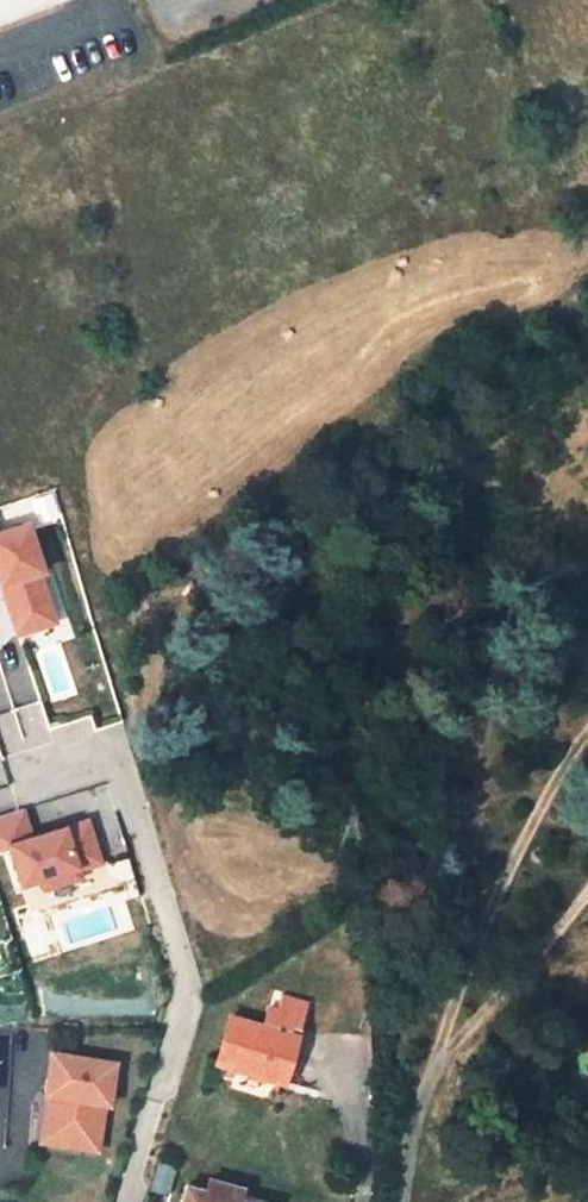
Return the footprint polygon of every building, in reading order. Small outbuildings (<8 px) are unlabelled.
[(48,0),(0,0),(0,20),(48,0)] [(66,620),(35,516),(0,526),(0,572),(19,634),(66,620)] [(36,831),(29,807),(0,814),(0,850),(17,846),(29,890),(89,874),(87,869),(108,863),(95,815),(36,831)] [(218,1062),(284,1083),(297,1038),(294,1037),(296,1030),(299,1031),(308,1005),(285,998),(281,1011),(269,1008),(263,1027),(231,1019),(218,1062)] [(110,1150),(118,1054),(51,1048),(43,1144),(110,1150)] [(241,1200),(244,1188),(212,1179),(208,1191),(188,1185),(183,1201),(248,1201),(241,1200)]
